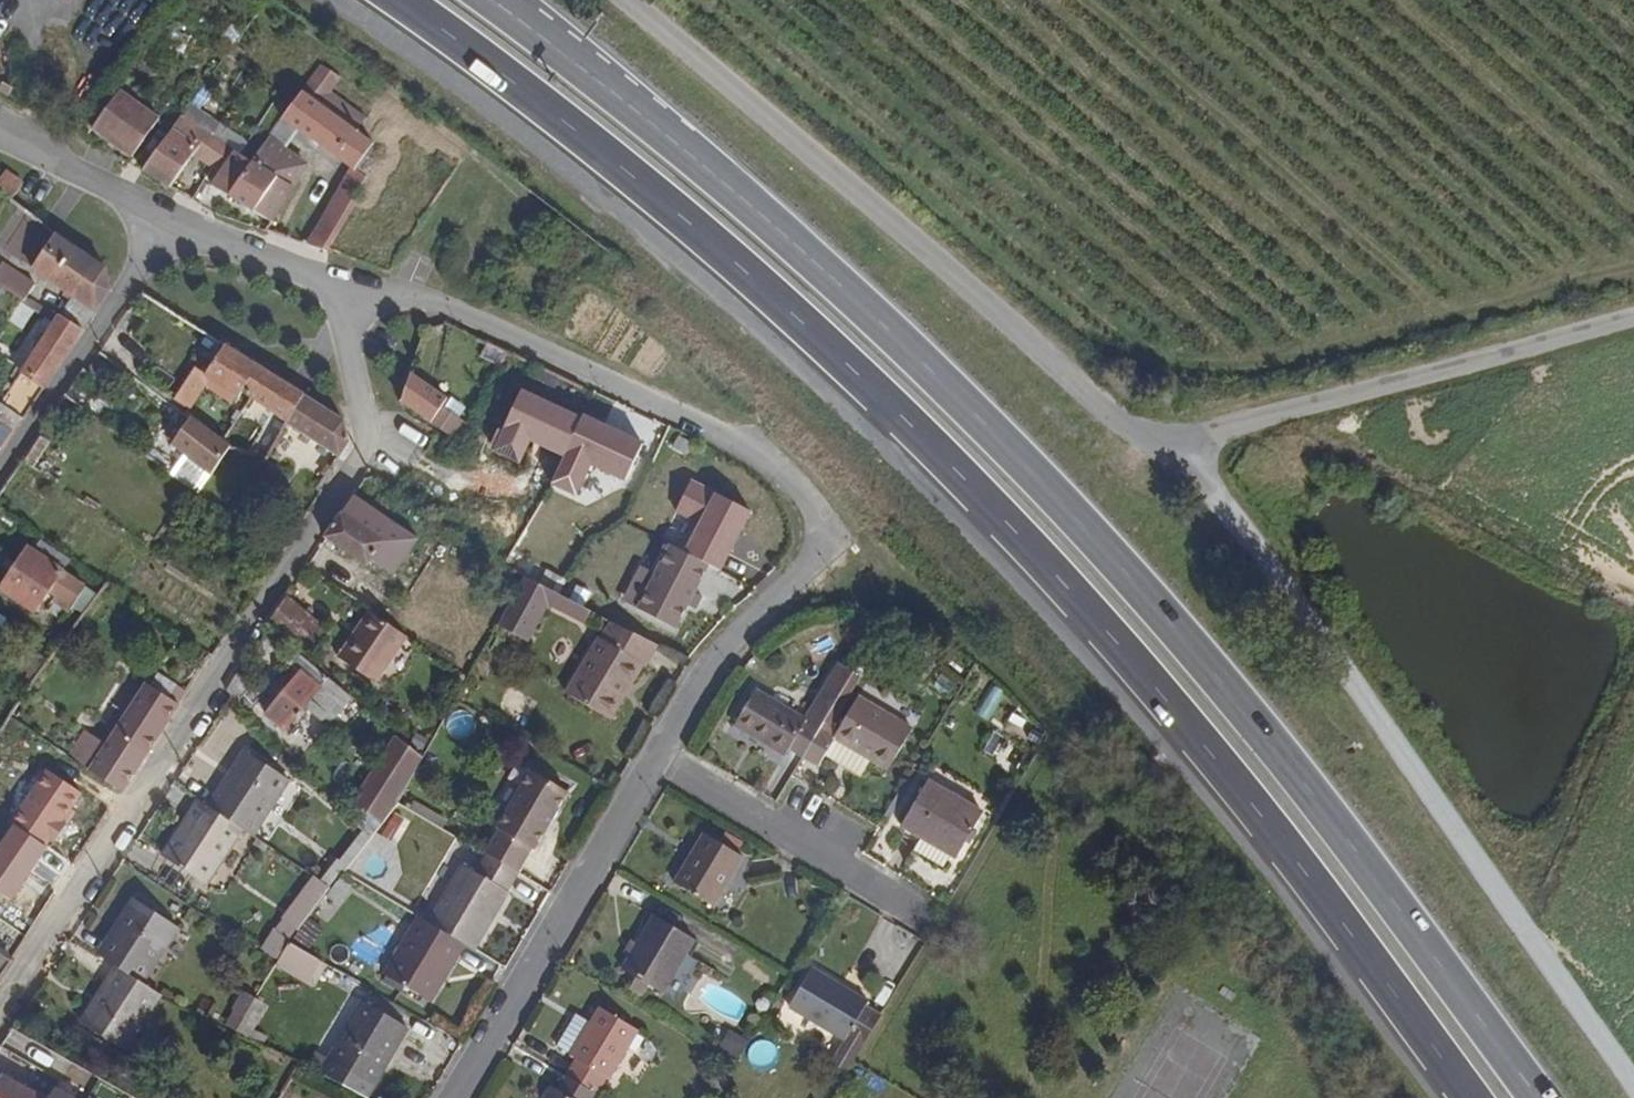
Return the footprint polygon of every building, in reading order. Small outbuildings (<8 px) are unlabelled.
[(361,140),(369,128),(320,94),(328,82),(312,71),(244,169),(294,203),(299,196),(294,192),(307,174),(288,162),(300,143),(358,182),(378,153),(361,140)] [(133,157),(160,120),(120,90),(93,128),(133,157)] [(198,155),(207,143),(178,124),(145,171),(176,187),(198,155)] [(215,167),(223,155),(207,143),(198,155),(215,167)] [(244,169),(223,155),(215,167),(225,174),(215,187),(276,228),(294,203),(244,169)] [(18,204),(29,187),(9,176),(1,190),(18,204)] [(361,207),(371,191),(360,183),(349,200),(361,207)] [(334,255),(365,210),(361,207),(349,200),(317,248),(334,255)] [(115,277),(60,239),(35,275),(97,316),(115,291),(115,277)] [(8,262),(0,272),(0,283),(25,302),(37,285),(8,262)] [(84,335),(58,318),(0,404),(0,405),(25,422),(84,335)] [(306,404),(228,353),(210,381),(191,413),(199,418),(214,395),(243,413),(252,399),(292,426),(306,404)] [(191,413),(210,381),(203,377),(183,408),(191,413)] [(443,409),(406,380),(396,405),(397,409),(450,449),(461,437),(437,417),(443,409)] [(351,449),(349,432),(306,404),(292,426),(288,432),(341,465),(351,449)] [(238,450),(198,423),(182,445),(221,473),(238,450)] [(371,580),(399,537),(350,505),(322,548),(371,580)] [(446,543),(432,532),(425,543),(439,554),(446,543)] [(19,556),(0,583),(0,603),(18,616),(30,599),(49,613),(67,588),(19,556)] [(501,630),(532,645),(557,596),(526,580),(501,630)] [(308,659),(330,634),(290,597),(272,624),(308,659)] [(569,698),(613,722),(655,643),(612,619),(569,698)] [(377,693),(409,649),(373,622),(340,667),(377,693)] [(350,708),(298,657),(289,666),(299,677),(271,706),(292,728),(311,710),(328,729),(350,708)] [(753,691),(729,735),(784,765),(790,754),(804,762),(830,716),(851,678),(835,669),(807,721),(753,691)] [(135,772),(177,708),(143,688),(104,750),(135,772)] [(804,762),(822,772),(838,742),(892,772),(911,738),(852,707),(843,724),(830,716),(804,762)] [(395,815),(421,769),(398,746),(344,825),(365,847),(395,815)] [(244,833),(281,778),(238,749),(201,805),(234,827),(244,833)] [(135,772),(104,750),(89,774),(121,794),(135,772)] [(537,763),(483,852),(496,860),(519,875),(524,878),(579,788),(537,763)] [(931,794),(908,832),(925,842),(919,852),(946,868),(975,819),(931,794)] [(198,881),(234,827),(201,805),(190,797),(154,852),(198,881)] [(660,877),(704,902),(733,849),(688,825),(660,877)] [(483,882),(467,872),(433,927),(470,949),(481,956),(515,899),(507,895),(519,875),(496,860),(483,882)] [(297,920),(327,888),(316,881),(285,920),(300,933),(304,927),(297,920)] [(332,916),(349,896),(337,885),(331,892),(320,907),(332,916)] [(320,907),(331,892),(327,888),(297,920),(304,927),(320,907)] [(132,893),(127,901),(96,949),(113,960),(137,976),(166,934),(174,921),(132,893)] [(612,965),(659,990),(688,937),(641,911),(612,965)] [(436,1005),(470,949),(433,927),(425,922),(391,978),(436,1005)] [(274,966),(292,943),(273,929),(256,954),(274,966)] [(877,997),(807,959),(786,998),(855,1036),(877,997)] [(119,1042),(155,988),(137,976),(113,960),(77,1013),(119,1042)] [(13,970),(0,962),(0,991),(13,970)] [(232,1022),(245,1004),(234,996),(220,1013),(232,1022)] [(243,1029),(255,1012),(245,1004),(232,1022),(243,1029)] [(632,1028),(591,1006),(582,1023),(563,1014),(546,1046),(577,1062),(567,1080),(588,1091),(597,1074),(606,1079),(632,1028)] [(322,1070),(365,1097),(406,1034),(363,1007),(322,1070)] [(235,1040),(243,1029),(232,1022),(224,1033),(235,1040)] [(6,1073),(0,1083),(0,1097),(47,1097),(6,1073)] [(588,1091),(567,1080),(560,1093),(545,1088),(540,1097),(584,1097),(588,1091)] [(57,1089),(52,1097),(72,1097),(57,1089)]
